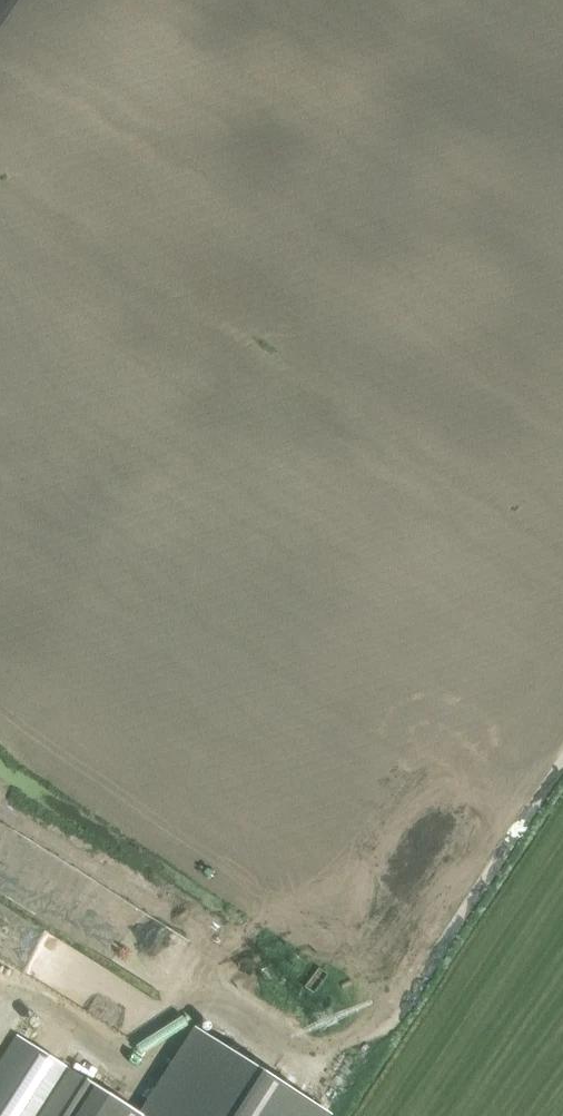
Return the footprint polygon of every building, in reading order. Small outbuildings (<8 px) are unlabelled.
[(327,1111),(194,1025),(137,1112),(119,1101),(120,1100),(108,1093),(93,1115),(324,1115),(327,1111)] [(0,1063),(0,1115),(51,1115),(78,1074),(18,1035),(0,1063)] [(51,1115),(93,1115),(108,1093),(78,1074),(51,1115)]
